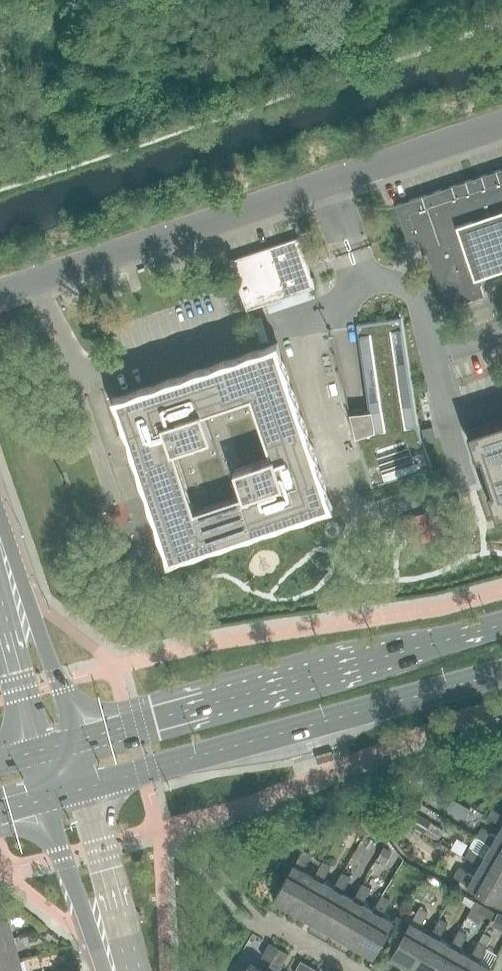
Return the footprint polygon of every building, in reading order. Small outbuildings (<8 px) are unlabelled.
[(396,205),(407,238),(409,244),(422,239),(445,307),(484,294),(477,274),(501,265),(501,169),(396,205)] [(303,252),(302,247),(298,237),(230,260),(238,283),(247,309),(315,286),(303,252)] [(358,325),(370,411),(359,412),(348,414),(371,485),(430,465),(416,425),(401,319),(358,325)] [(128,425),(168,546),(171,554),(176,552),(328,501),(275,344),(260,349),(118,397),(128,425)] [(477,460),(481,458),(492,491),(488,493),(496,518),(501,516),(501,422),(468,434),(477,460)] [(436,792),(433,798),(445,805),(450,796),(440,791),(438,789),(436,792)] [(453,798),(448,807),(465,817),(470,808),(453,798)] [(501,825),(501,813),(493,808),(488,817),(501,825)] [(413,810),(407,822),(425,832),(431,821),(413,810)] [(394,829),(400,820),(394,816),(388,825),(394,829)] [(431,822),(425,833),(438,840),(444,830),(431,822)] [(496,836),(482,828),(477,836),(491,845),(501,851),(501,825),(496,836)] [(491,845),(485,856),(470,848),(465,856),(480,864),(501,877),(501,851),(491,845)] [(383,848),(377,859),(383,862),(389,851),(383,848)] [(294,910),(314,875),(302,869),(311,855),(302,850),(294,864),(293,863),(273,899),(294,910)] [(322,861),(314,875),(294,910),(313,922),(333,886),(322,880),(331,866),(322,861)] [(480,864),(473,875),(459,867),(454,876),(468,884),(468,885),(501,904),(501,877),(480,864)] [(342,872),(333,886),(313,922),(333,933),(353,898),(342,891),(350,877),(342,872)] [(361,883),(353,898),(333,933),(353,944),(373,909),(362,903),(370,888),(361,883)] [(373,909),(353,944),(374,956),(394,921),(393,920),(382,914),(390,900),(381,895),(373,909)] [(495,910),(476,900),(472,907),(484,913),(491,917),(495,910)] [(411,968),(431,933),(419,926),(428,912),(419,907),(416,912),(411,921),(410,921),(405,930),(390,956),(411,968)] [(410,908),(399,927),(405,930),(410,921),(411,921),(416,912),(410,908)] [(498,913),(492,923),(501,929),(501,916),(498,913)] [(0,916),(0,940),(12,936),(6,914),(0,916)] [(431,933),(411,968),(416,970),(435,970),(450,944),(439,938),(447,923),(439,918),(431,933)] [(435,970),(461,970),(470,955),(459,949),(467,935),(459,930),(450,944),(435,970)] [(0,940),(0,964),(18,959),(12,936),(0,940)] [(491,967),(490,966),(479,960),(487,946),(478,941),(470,955),(461,970),(489,970),(491,967)] [(271,961),(279,948),(269,942),(262,955),(271,961)] [(279,948),(271,961),(281,966),(288,953),(279,948)] [(0,964),(0,970),(21,970),(18,959),(0,964)] [(310,966),(301,960),(294,970),(307,970),(310,966)] [(281,966),(271,961),(266,970),(279,970),(281,966)]
